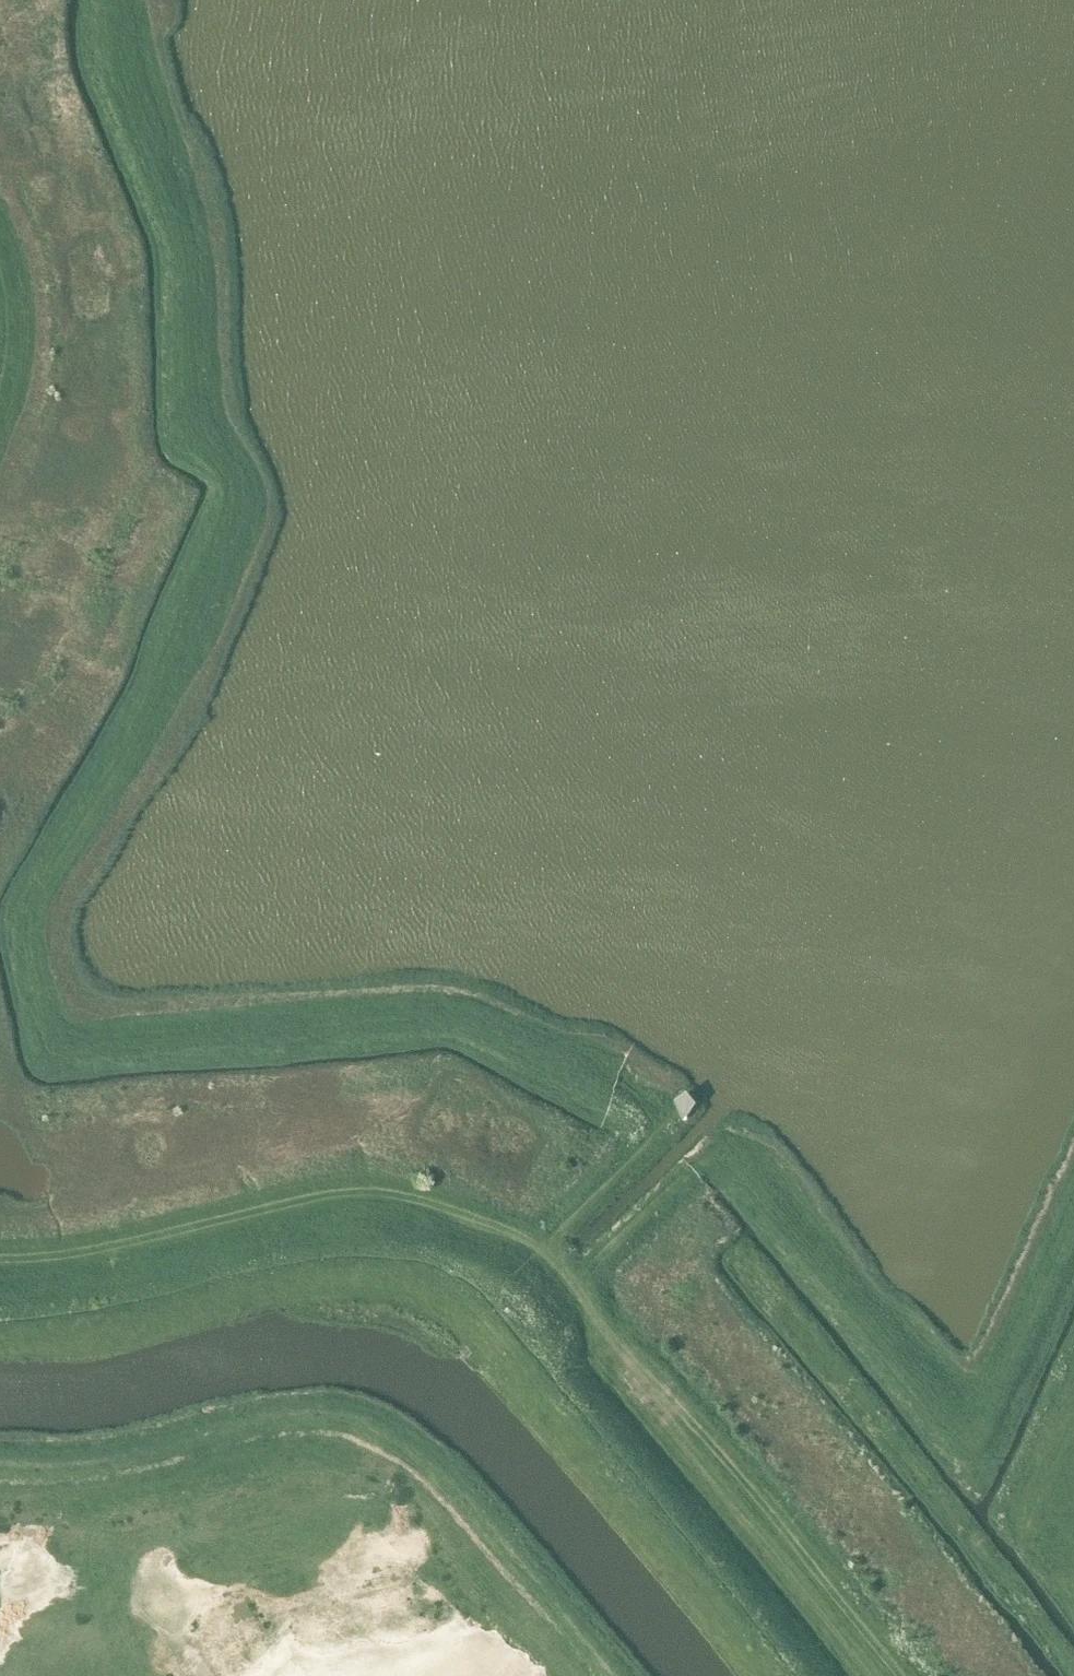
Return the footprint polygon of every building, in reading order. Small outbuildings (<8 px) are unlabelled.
[(683,1116),(697,1097),(687,1083),(675,1094),(683,1116)]
